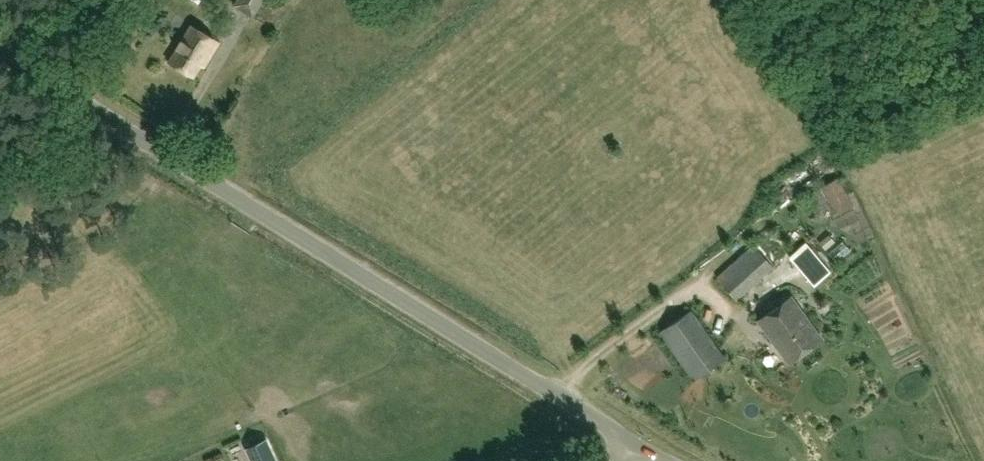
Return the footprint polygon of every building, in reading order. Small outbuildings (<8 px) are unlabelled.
[(235,6),(253,17),(264,0),(238,0),(235,6)] [(194,78),(202,65),(205,67),(220,43),(192,26),(169,63),(194,78)] [(838,179),(823,189),(835,209),(850,199),(838,179)] [(864,231),(850,236),(862,263),(875,257),(864,231)] [(771,236),(768,239),(757,249),(755,245),(717,279),(737,300),(788,255),(771,236)] [(840,266),(815,237),(791,258),(816,287),(840,266)] [(759,322),(790,364),(822,341),(791,298),(759,322)] [(692,312),(660,334),(693,382),(725,359),(692,312)] [(267,441),(247,450),(252,460),(276,460),(267,441)]
